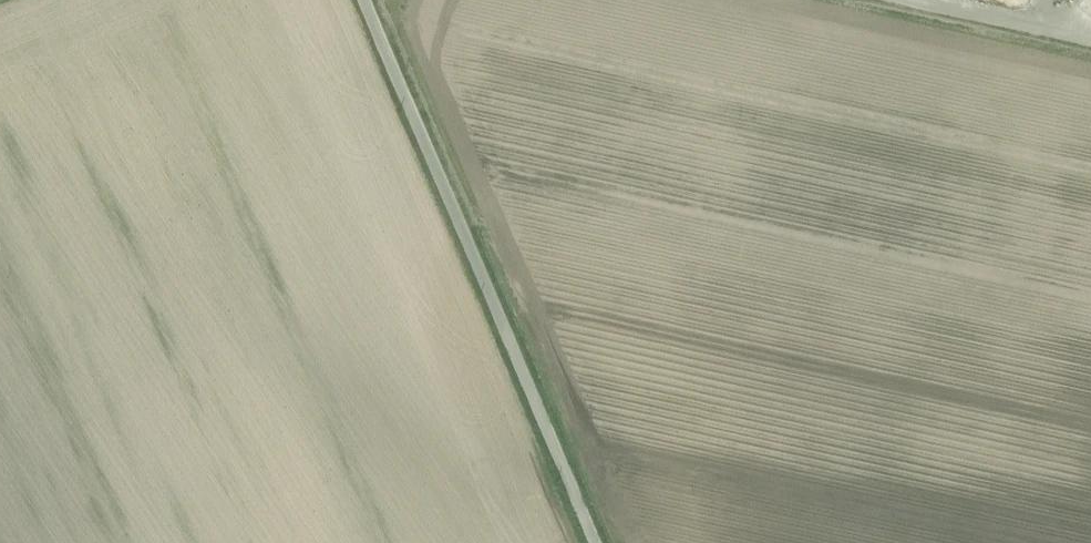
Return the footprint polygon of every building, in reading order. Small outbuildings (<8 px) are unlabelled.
[(1021,12),(1031,0),(1008,0),(1021,12)]
